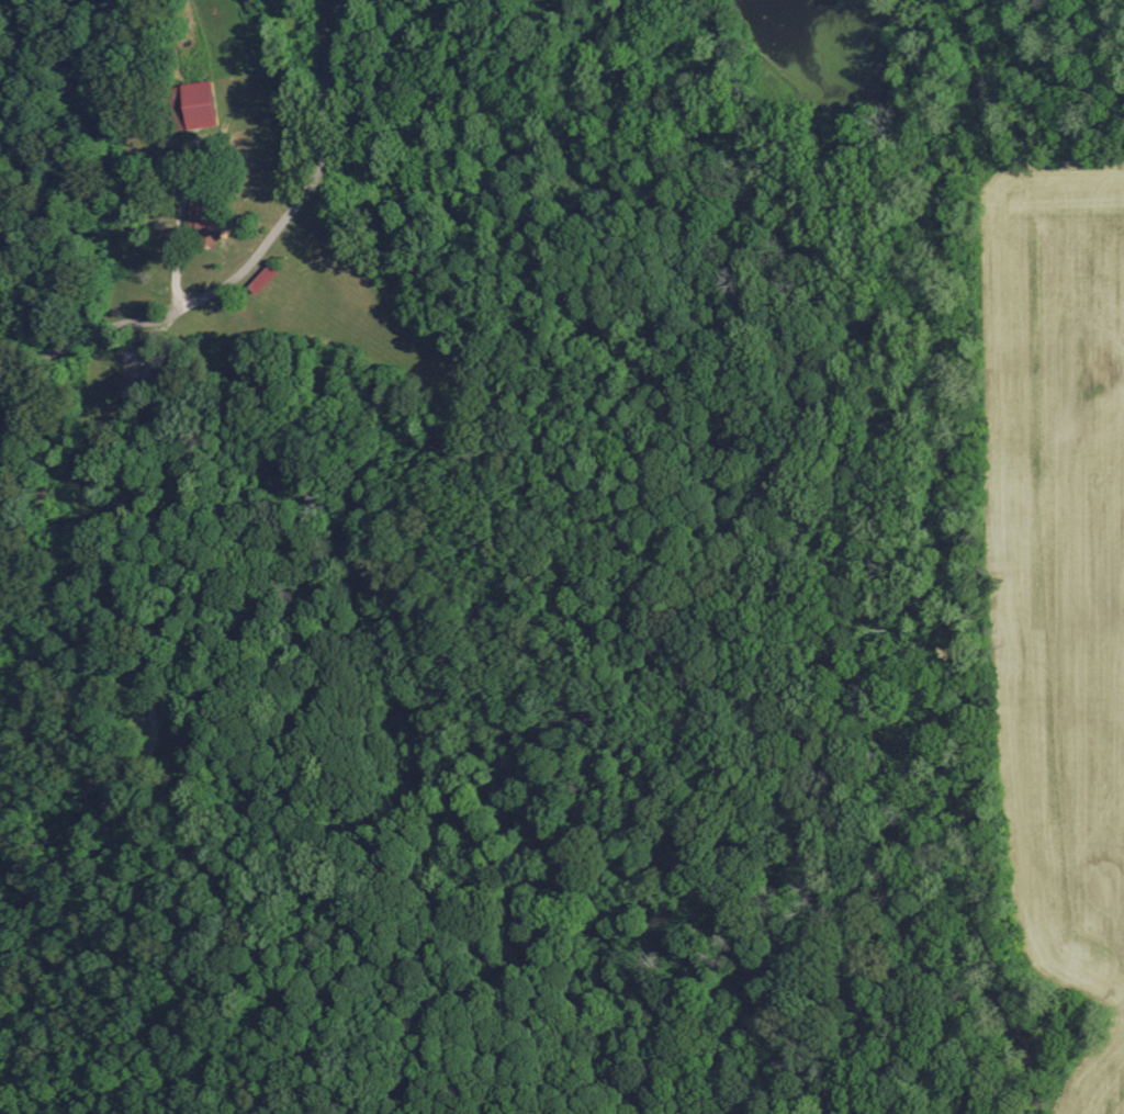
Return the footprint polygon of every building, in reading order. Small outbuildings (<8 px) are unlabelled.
[(183,224),(195,228),(193,240),(214,245),(218,229),(224,230),(228,217),(210,212),(213,198),(191,192),(183,224)] [(247,285),(256,294),(277,272),(268,263),(247,285)]
